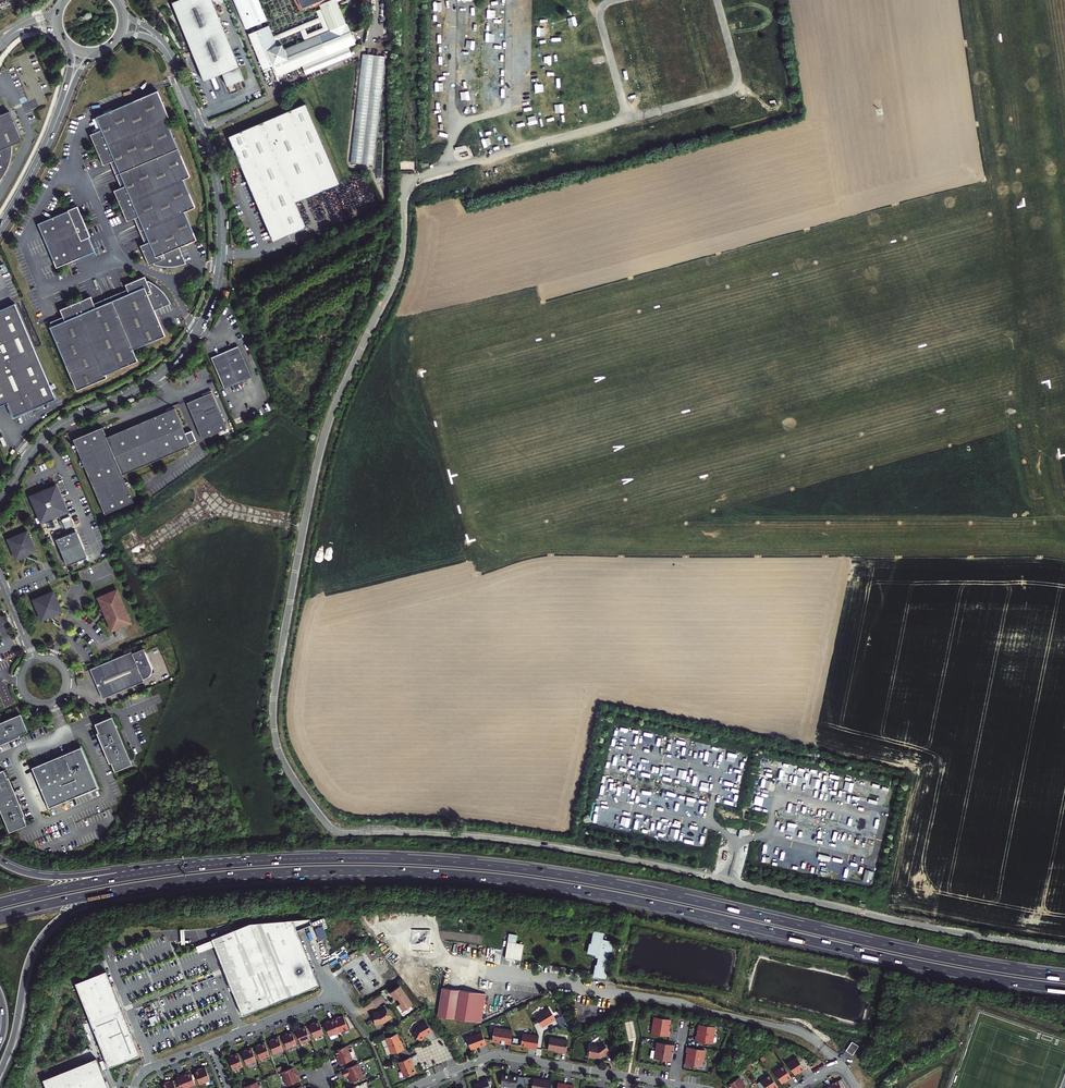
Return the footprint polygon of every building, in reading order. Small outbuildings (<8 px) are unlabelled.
[(172,3),(204,82),(222,74),(228,87),(245,80),(213,0),(178,0),(172,3)] [(267,20),(259,0),(235,0),(247,28),(257,24),(262,22),(267,20)] [(269,25),(263,27),(262,22),(257,24),(259,30),(249,33),(262,70),(273,65),(277,76),(302,66),(306,74),(352,56),(349,48),(355,45),(347,23),(345,18),(342,12),(338,1),(339,0),(294,0),(301,13),(320,5),(323,11),(330,30),(304,41),(285,49),(283,44),(277,46),(277,43),(274,38),(269,25)] [(330,30),(323,11),(317,14),(320,20),(274,38),(277,43),(301,33),(304,41),(330,30)] [(363,54),(351,162),(374,165),(386,56),(363,54)] [(141,246),(149,265),(154,263),(155,265),(157,266),(160,266),(163,267),(165,267),(168,268),(171,268),(174,267),(177,267),(180,266),(183,266),(185,265),(186,264),(179,247),(196,240),(184,211),(195,207),(183,179),(190,176),(166,120),(169,119),(158,91),(96,117),(101,130),(91,135),(104,166),(112,163),(122,188),(115,191),(128,222),(135,218),(146,244),(141,246)] [(306,104),(229,137),(273,240),(306,227),(295,202),(339,184),(306,104)] [(1,178),(4,174),(6,172),(7,169),(9,164),(10,162),(11,159),(11,158),(12,154),(12,152),(12,149),(12,148),(13,147),(13,145),(12,144),(21,139),(9,110),(0,114),(0,179),(1,178)] [(400,170),(415,170),(415,161),(400,162),(400,170)] [(94,252),(77,207),(38,224),(57,267),(94,252)] [(105,374),(138,361),(132,349),(165,336),(154,311),(148,295),(151,293),(147,282),(145,277),(125,285),(127,290),(93,304),(90,296),(60,309),(63,317),(50,323),(51,327),(77,390),(106,378),(105,374)] [(154,311),(171,304),(169,300),(167,297),(165,294),(163,291),(161,289),(157,286),(155,285),(154,284),(153,283),(152,283),(150,282),(147,282),(151,293),(148,295),(154,311)] [(231,292),(224,290),(222,297),(229,299),(231,292)] [(15,304),(0,310),(0,406),(7,403),(13,417),(56,399),(15,304)] [(239,345),(211,358),(224,387),(252,375),(239,345)] [(212,393),(189,402),(203,437),(226,428),(212,393)] [(102,427),(74,440),(106,513),(133,501),(122,475),(191,445),(190,443),(197,440),(192,430),(186,433),(175,408),(107,438),(102,427)] [(69,511),(58,483),(30,495),(42,522),(69,511)] [(39,552),(30,529),(7,538),(16,561),(39,552)] [(75,532),(56,540),(67,566),(86,557),(75,532)] [(64,611),(54,589),(32,600),(42,622),(64,611)] [(130,622),(116,589),(97,597),(111,630),(130,622)] [(103,698),(144,680),(144,679),(149,677),(147,672),(153,670),(142,646),(90,669),(103,698)] [(83,667),(75,668),(77,675),(84,673),(83,667)] [(0,723),(0,745),(6,743),(20,737),(19,735),(27,731),(20,714),(0,723)] [(115,772),(131,765),(111,718),(95,725),(115,772)] [(89,766),(82,748),(33,769),(49,808),(98,788),(89,766)] [(0,771),(0,810),(9,832),(26,824),(23,816),(25,815),(16,794),(9,778),(7,778),(4,770),(0,771)] [(694,832),(692,841),(701,843),(703,834),(694,832)] [(211,939),(242,1015),(318,984),(309,962),(296,930),(303,927),(311,924),(309,918),(249,923),(211,939)] [(594,973),(609,975),(615,937),(602,935),(603,932),(592,930),(590,940),(589,940),(587,950),(595,952),(595,953),(598,954),(597,961),(596,961),(594,973)] [(508,933),(504,958),(521,960),(524,944),(516,943),(517,935),(508,933)] [(73,981),(107,1065),(144,1050),(111,965),(73,981)] [(477,989),(434,985),(431,1014),(475,1018),(477,989)] [(408,1005),(396,987),(386,994),(391,1001),(394,999),(397,1003),(395,1005),(399,1012),(408,1005)] [(393,1016),(386,1008),(381,1012),(373,1013),(375,1024),(384,1023),(393,1016)] [(555,1019),(548,1009),(535,1016),(540,1025),(547,1021),(548,1023),(555,1019)] [(337,1017),(333,1019),(338,1032),(348,1028),(343,1016),(338,1018),(337,1017)] [(670,1019),(654,1017),(651,1033),(669,1036),(670,1031),(668,1031),(670,1019)] [(338,1032),(333,1019),(329,1020),(330,1021),(324,1024),(329,1036),(338,1032)] [(324,1034),(318,1020),(314,1022),(315,1023),(309,1025),(314,1037),(324,1034)] [(432,1030),(425,1021),(423,1022),(418,1025),(419,1026),(416,1027),(412,1035),(421,1040),(424,1035),(432,1030)] [(715,1027),(699,1024),(697,1036),(695,1035),(695,1040),(712,1043),(715,1027)] [(310,1039),(305,1026),(301,1027),(301,1028),(295,1031),(300,1043),(310,1039)] [(513,1030),(494,1027),(492,1041),(501,1043),(504,1044),(504,1043),(510,1044),(513,1030)] [(297,1044),(291,1031),(287,1033),(288,1034),(282,1036),(287,1048),(297,1044)] [(476,1046),(479,1045),(479,1046),(480,1046),(481,1046),(486,1044),(481,1032),(466,1038),(471,1049),(476,1047),(476,1046)] [(533,1035),(523,1033),(521,1045),(526,1046),(527,1045),(529,1046),(530,1046),(530,1047),(537,1048),(539,1036),(533,1035)] [(396,1034),(385,1038),(391,1054),(396,1052),(403,1050),(400,1040),(399,1040),(396,1034)] [(283,1050),(278,1036),(274,1038),(274,1039),(268,1041),(273,1054),(283,1050)] [(549,1038),(547,1050),(561,1052),(561,1053),(565,1054),(568,1041),(549,1038)] [(270,1055),(264,1042),(260,1043),(261,1045),(255,1047),(260,1059),(270,1055)] [(597,1046),(590,1045),(588,1058),(595,1059),(595,1058),(600,1058),(603,1056),(604,1057),(610,1053),(602,1042),(597,1046)] [(674,1045),(657,1042),(654,1059),(670,1061),(672,1050),(674,1050),(674,1045)] [(859,1046),(852,1042),(847,1051),(853,1056),(859,1046)] [(340,1064),(352,1060),(346,1046),(335,1050),(338,1057),(337,1057),(340,1064)] [(256,1060),(251,1047),(247,1049),(247,1050),(241,1052),(246,1064),(256,1060)] [(704,1050),(686,1047),(686,1052),(687,1052),(685,1064),(702,1067),(704,1050)] [(243,1066),(237,1053),(233,1054),(234,1055),(228,1058),(233,1070),(243,1066)] [(45,1087),(104,1087),(107,1087),(104,1079),(94,1056),(41,1078),(45,1087)] [(412,1063),(409,1057),(397,1062),(403,1077),(414,1073),(413,1068),(412,1068),(411,1065),(412,1064),(412,1063)] [(787,1063),(794,1074),(797,1072),(800,1071),(801,1072),(804,1069),(796,1057),(787,1063)] [(359,1062),(344,1068),(341,1069),(344,1076),(348,1075),(350,1081),(366,1076),(364,1070),(362,1071),(359,1062)] [(774,1072),(781,1083),(784,1081),(787,1079),(788,1080),(791,1078),(783,1066),(774,1072)] [(194,1070),(199,1084),(210,1080),(205,1067),(198,1070),(198,1069),(194,1070)] [(294,1067),(283,1071),(288,1085),(300,1080),(298,1073),(297,1073),(294,1067)] [(176,1078),(180,1087),(185,1087),(195,1084),(190,1073),(184,1076),(183,1075),(176,1078)] [(526,1082),(525,1077),(499,1073),(497,1085),(513,1087),(514,1084),(523,1086),(522,1082),(526,1082)] [(471,1081),(474,1087),(485,1087),(489,1086),(484,1075),(480,1077),(471,1081)] [(759,1087),(776,1087),(778,1087),(770,1075),(756,1084),(759,1087)] [(526,1082),(532,1083),(531,1087),(550,1087),(551,1081),(525,1077),(526,1082)] [(727,1084),(730,1087),(743,1087),(745,1087),(738,1077),(727,1084)] [(164,1087),(176,1087),(173,1080),(166,1083),(166,1081),(162,1083),(164,1087)]
